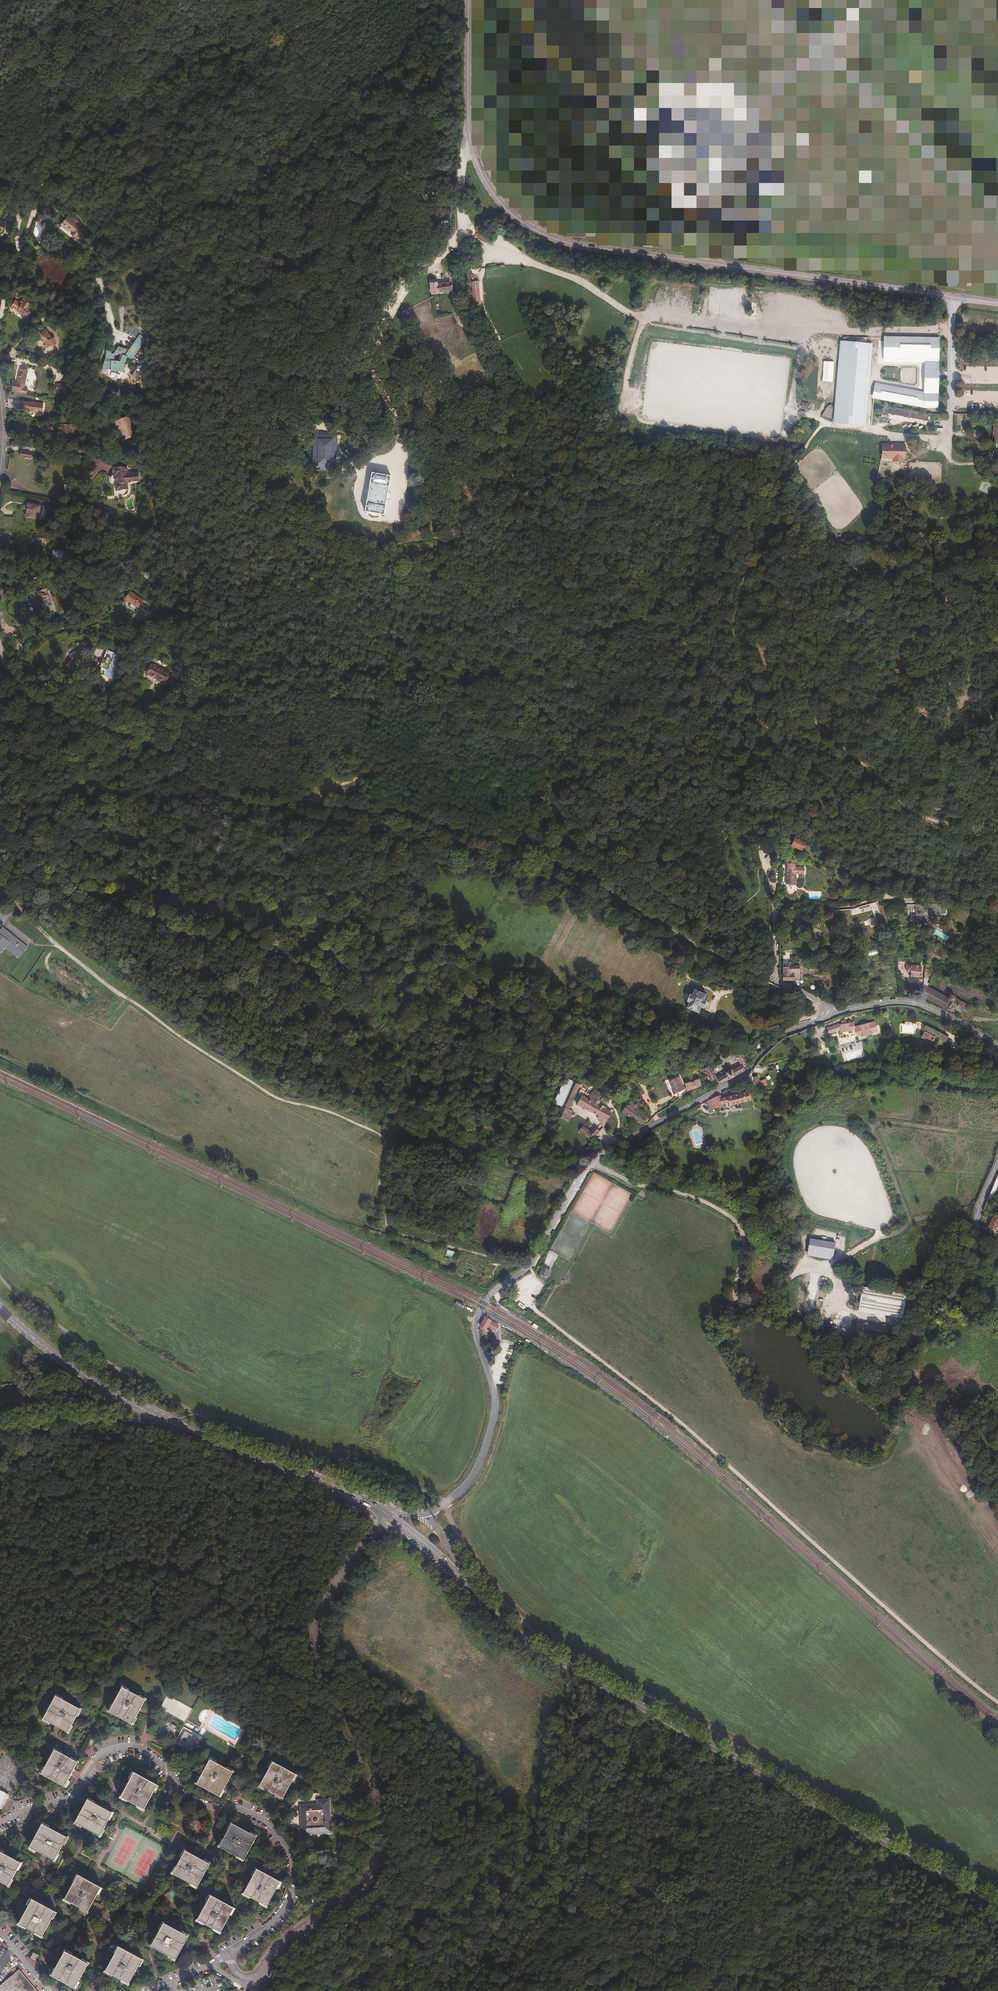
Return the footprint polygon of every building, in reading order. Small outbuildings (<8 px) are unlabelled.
[(630,129),(638,121),(632,115),(625,124),(630,129)] [(652,149),(648,154),(676,180),(667,190),(670,193),(667,197),(687,215),(697,205),(678,187),(686,178),(711,202),(719,194),(713,188),(725,176),(662,118),(648,133),(653,137),(647,144),(652,149)] [(863,137),(869,130),(867,129),(864,126),(858,133),(863,137)] [(777,169),(755,194),(770,207),(792,182),(777,169)] [(426,209),(426,217),(451,216),(451,209),(426,209)] [(75,237),(83,228),(75,221),(76,220),(70,215),(62,224),(65,228),(67,226),(72,231),(71,233),(75,237)] [(437,282),(432,283),(433,293),(439,292),(452,290),(451,282),(438,283),(437,282)] [(479,282),(471,282),(474,304),(481,303),(481,301),(479,283),(479,282)] [(24,305),(30,309),(33,304),(28,301),(28,300),(21,296),(18,301),(24,305)] [(24,305),(18,301),(18,302),(15,301),(11,307),(16,310),(19,304),(24,306),(24,305)] [(26,316),(30,309),(24,305),(24,306),(19,304),(16,310),(26,316)] [(47,332),(44,328),(35,337),(39,341),(40,340),(43,342),(45,348),(50,346),(56,344),(53,337),(52,338),(46,333),(47,332)] [(479,348),(485,346),(477,328),(471,330),(479,348)] [(112,356),(110,355),(105,351),(104,358),(99,373),(105,376),(106,372),(123,373),(123,367),(126,359),(131,361),(134,356),(137,357),(138,354),(137,353),(145,341),(139,336),(133,345),(128,352),(118,348),(113,354),(112,356)] [(883,337),(883,362),(924,363),(923,393),(875,384),(871,399),(923,409),(937,409),(939,338),(883,337)] [(843,340),(840,340),(833,424),(865,426),(872,343),(843,340)] [(834,362),(823,362),(822,381),(833,382),(834,362)] [(13,381),(12,391),(27,393),(28,388),(24,387),(28,369),(19,368),(17,382),(13,381)] [(63,386),(63,382),(56,384),(57,391),(65,389),(64,386),(63,386)] [(42,413),(43,404),(23,402),(22,411),(42,413)] [(914,412),(886,406),(885,413),(928,421),(929,414),(928,414),(919,412),(914,412)] [(501,409),(506,419),(512,417),(508,407),(501,409)] [(831,409),(827,409),(821,417),(830,418),(831,409)] [(71,437),(71,425),(56,424),(56,432),(56,436),(71,437)] [(980,439),(980,436),(977,436),(978,431),(972,430),(972,433),(975,434),(975,438),(980,439)] [(336,472),(338,433),(313,432),(312,471),(336,472)] [(905,459),(905,445),(882,444),(882,456),(892,456),(892,461),(903,461),(903,459),(905,459)] [(113,491),(125,489),(124,481),(135,480),(135,472),(123,473),(122,467),(119,465),(111,466),(111,474),(109,475),(108,477),(108,480),(110,483),(112,483),(113,491)] [(366,500),(364,511),(384,514),(386,503),(385,503),(388,487),(389,487),(391,476),(371,472),(369,483),(370,483),(367,500),(366,500)] [(40,520),(41,507),(27,504),(26,506),(25,507),(26,509),(28,510),(27,518),(40,520)] [(52,612),(55,612),(49,592),(48,592),(47,589),(39,591),(43,608),(40,609),(40,611),(50,608),(52,612)] [(136,607),(141,600),(129,591),(124,599),(136,607)] [(145,623),(154,606),(142,600),(138,608),(140,609),(135,618),(145,623)] [(84,655),(84,654),(79,650),(76,653),(74,651),(72,651),(68,655),(68,657),(71,660),(67,665),(72,670),(84,655)] [(108,681),(119,660),(103,651),(101,655),(100,655),(97,660),(99,662),(95,668),(98,671),(98,670),(101,672),(98,676),(108,681)] [(164,677),(167,666),(148,661),(146,672),(164,677)] [(769,744),(770,755),(779,755),(778,748),(776,748),(776,743),(774,743),(770,743),(769,744)] [(806,842),(795,837),(791,846),(802,851),(806,842)] [(795,867),(795,864),(787,864),(786,884),(796,884),(796,876),(795,876),(795,874),(795,867)] [(912,924),(929,924),(929,919),(939,919),(939,909),(928,909),(929,912),(923,912),(923,908),(917,909),(912,909),(912,916),(912,921),(912,924)] [(25,948),(0,928),(0,952),(3,948),(17,959),(25,948)] [(781,956),(781,980),(794,980),(793,972),(789,972),(789,967),(788,957),(788,956),(781,956)] [(921,977),(922,966),(908,965),(907,972),(911,972),(911,977),(921,977)] [(793,972),(794,980),(797,980),(797,975),(811,975),(812,975),(811,966),(789,967),(789,972),(793,972)] [(923,985),(923,998),(950,1011),(953,1008),(961,1011),(965,1004),(953,998),(954,997),(949,995),(948,995),(945,994),(944,995),(934,990),(941,977),(935,974),(928,987),(923,985)] [(950,983),(988,999),(989,996),(952,980),(950,983)] [(690,996),(688,995),(685,1002),(687,1003),(684,1009),(696,1014),(699,1008),(701,1009),(704,1002),(702,1001),(704,995),(693,990),(690,996)] [(857,1035),(860,1034),(861,1035),(872,1031),(871,1031),(877,1029),(873,1019),(868,1021),(857,1024),(854,1025),(853,1021),(843,1023),(843,1021),(826,1027),(828,1034),(836,1031),(836,1030),(838,1029),(839,1032),(850,1030),(850,1029),(855,1028),(857,1035)] [(929,1042),(932,1037),(936,1039),(934,1043),(935,1043),(943,1044),(944,1041),(943,1040),(945,1037),(939,1033),(938,1034),(934,1032),(935,1031),(923,1025),(920,1031),(922,1032),(919,1037),(928,1041),(929,1042)] [(756,1049),(763,1045),(760,1040),(753,1044),(756,1049)] [(990,1056),(994,1051),(990,1047),(984,1056),(988,1058),(990,1056)] [(740,1063),(744,1061),(745,1060),(739,1048),(732,1052),(739,1064),(740,1063)] [(819,1052),(818,1049),(792,1056),(793,1059),(819,1052)] [(716,1086),(744,1070),(741,1065),(732,1070),(731,1069),(723,1073),(724,1074),(715,1080),(715,1079),(715,1078),(713,1074),(714,1074),(711,1070),(710,1070),(708,1066),(702,1070),(704,1073),(702,1073),(703,1076),(705,1075),(706,1077),(705,1078),(707,1083),(712,1080),(716,1086)] [(755,1089),(760,1087),(756,1076),(751,1078),(755,1089)] [(678,1098),(679,1099),(681,1098),(681,1096),(684,1093),(681,1086),(683,1085),(679,1077),(668,1082),(675,1095),(677,1093),(678,1095),(677,1097),(678,1098)] [(705,1088),(704,1086),(702,1087),(701,1082),(699,1082),(699,1081),(694,1082),(695,1083),(690,1085),(689,1084),(685,1085),(687,1092),(693,1090),(700,1089),(705,1088)] [(578,1086),(570,1083),(559,1088),(551,1106),(558,1109),(555,1118),(567,1123),(571,1112),(568,1111),(578,1086)] [(644,1095),(640,1087),(635,1089),(640,1097),(644,1095)] [(601,1129),(603,1128),(609,1114),(605,1111),(603,1110),(596,1106),(600,1101),(591,1095),(591,1097),(580,1091),(577,1095),(579,1096),(578,1097),(577,1096),(575,1100),(577,1102),(575,1105),(590,1114),(589,1115),(595,1119),(601,1129)] [(736,1094),(739,1104),(750,1100),(748,1091),(736,1094)] [(719,1096),(710,1100),(713,1109),(722,1107),(721,1104),(728,1102),(728,1106),(739,1104),(736,1094),(720,1099),(719,1096)] [(637,1114),(635,1110),(622,1104),(619,1112),(634,1119),(637,1114)] [(648,1116),(635,1110),(637,1114),(634,1119),(645,1124),(648,1116)] [(702,1113),(696,1110),(687,1114),(690,1119),(702,1113)] [(589,1141),(592,1138),(599,1132),(594,1127),(589,1132),(582,1126),(577,1132),(589,1141)] [(993,1216),(988,1228),(995,1231),(996,1227),(997,1228),(997,1218),(993,1216)] [(832,1260),(835,1243),(810,1238),(807,1256),(832,1260)] [(542,1266),(550,1270),(558,1255),(550,1251),(542,1266)] [(550,1272),(542,1269),(539,1276),(547,1279),(550,1272)] [(938,1286),(944,1289),(950,1280),(944,1276),(938,1286)] [(804,1312),(805,1284),(797,1284),(795,1312),(804,1312)] [(863,1289),(859,1310),(902,1319),(906,1297),(863,1289)] [(811,1292),(811,1309),(818,1309),(819,1293),(811,1292)] [(499,1325),(484,1316),(478,1326),(482,1329),(485,1330),(485,1329),(487,1326),(495,1331),(499,1325)] [(894,1335),(895,1329),(866,1324),(865,1330),(894,1335)] [(137,1727),(151,1702),(128,1689),(115,1714),(137,1727)] [(160,1710),(184,1722),(191,1708),(166,1696),(160,1710)] [(72,1736),(86,1712),(63,1699),(49,1724),(72,1736)] [(195,1752),(202,1740),(190,1734),(185,1742),(176,1737),(181,1728),(170,1722),(163,1735),(174,1741),(175,1739),(181,1743),(180,1744),(195,1752)] [(186,1722),(185,1725),(195,1729),(194,1732),(198,1733),(201,1727),(192,1723),(191,1725),(186,1722)] [(69,1790),(82,1766),(59,1753),(45,1778),(69,1790)] [(86,1774),(91,1764),(87,1762),(82,1773),(86,1774)] [(199,1787),(223,1798),(235,1774),(212,1762),(199,1787)] [(285,1799),(298,1774),(275,1763),(262,1787),(285,1799)] [(148,1812),(162,1788),(138,1776),(125,1800),(148,1812)] [(0,1791),(0,1809),(6,1812),(14,1798),(4,1792),(3,1793),(0,1791)] [(300,1803),(302,1834),(333,1832),(330,1797),(317,1798),(317,1802),(300,1803)] [(116,1816),(92,1802),(79,1825),(103,1839),(116,1816)] [(247,1862),(260,1839),(237,1825),(223,1848),(247,1862)] [(57,1863),(70,1840),(46,1826),(34,1849),(57,1863)] [(24,1865),(0,1851),(0,1881),(11,1888),(24,1865)] [(214,1866),(190,1853),(177,1876),(200,1889),(214,1866)] [(284,1885),(261,1872),(248,1895),(271,1908),(284,1885)] [(104,1891),(81,1878),(68,1902),(90,1915),(104,1891)] [(238,1911),(215,1898),(201,1922),(224,1935),(238,1911)] [(45,1939),(59,1915),(36,1902),(22,1926),(45,1939)] [(193,1939),(169,1925),(156,1949),(179,1962),(193,1939)] [(109,1974),(131,1987),(146,1961),(123,1949),(109,1974)] [(36,1960),(38,1956),(32,1952),(30,1957),(36,1960)] [(78,1989),(92,1965),(69,1952),(55,1977),(78,1989)] [(19,1972),(0,1988),(0,1990),(35,1990),(19,1972)] [(204,1984),(211,1982),(208,1975),(202,1978),(204,1984)]
